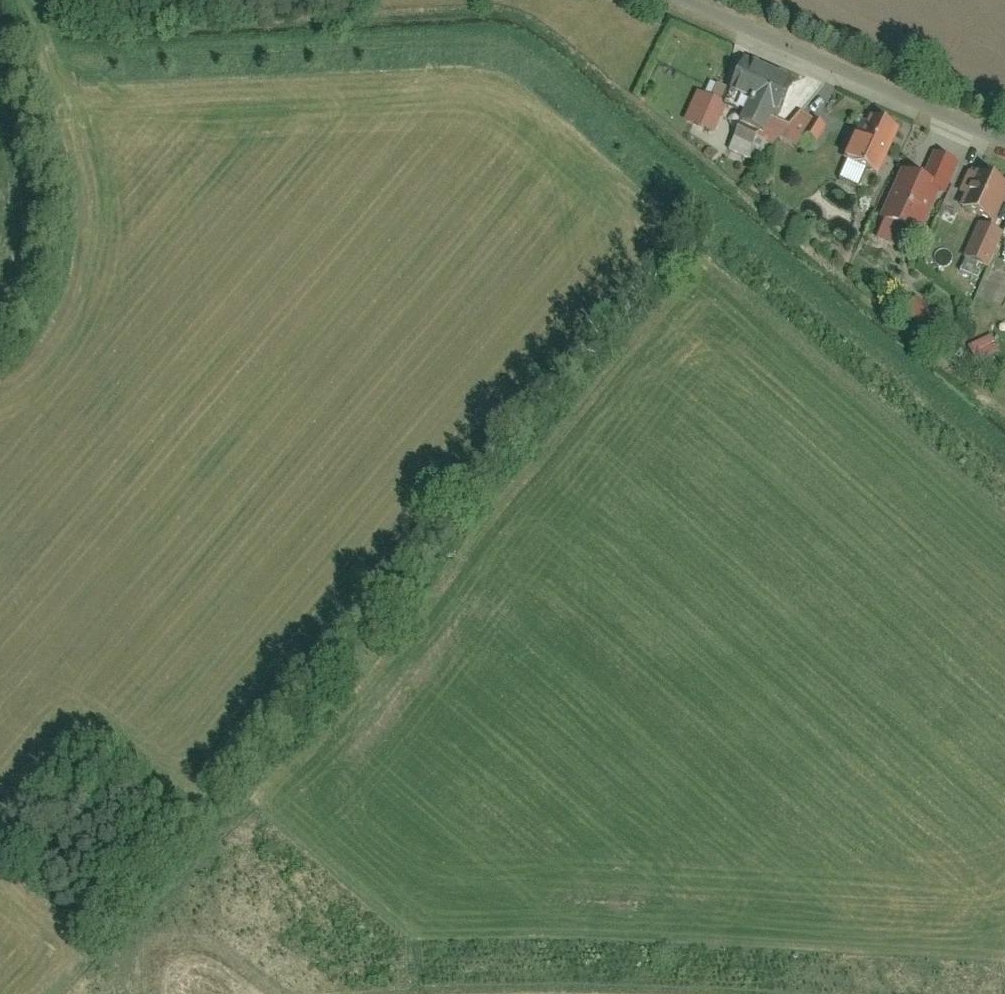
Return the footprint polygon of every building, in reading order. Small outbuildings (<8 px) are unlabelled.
[(790,70),(746,51),(729,90),(744,97),(734,121),(778,140),(785,122),(771,116),(790,70)] [(725,88),(715,84),(709,98),(719,102),(725,88)] [(709,98),(695,92),(683,120),(712,132),(724,104),(719,102),(709,98)] [(782,135),(796,145),(804,133),(814,118),(800,109),(782,135)] [(877,174),(897,127),(868,115),(859,137),(852,134),(842,160),(877,174)] [(814,118),(804,133),(816,142),(827,127),(814,118)] [(723,148),(741,157),(749,141),(732,132),(723,148)] [(945,191),(957,162),(933,151),(921,180),(938,188),(945,191)] [(843,165),(836,178),(852,187),(859,173),(843,165)] [(971,169),(961,193),(964,195),(958,207),(992,221),(1004,190),(1004,183),(971,169)] [(921,180),(899,171),(879,220),(918,236),(938,188),(921,180)] [(1001,234),(979,225),(963,264),(985,273),(1001,234)] [(934,311),(916,296),(904,310),(922,326),(934,311)] [(979,340),(967,345),(974,361),(986,355),(979,340)]
